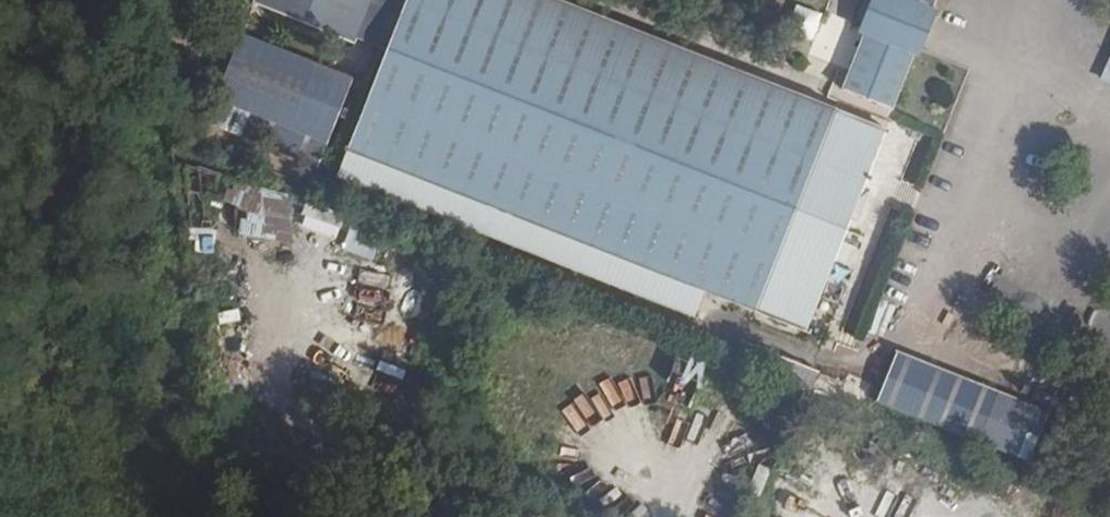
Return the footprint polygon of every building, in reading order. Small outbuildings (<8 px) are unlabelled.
[(254,3),(355,43),(357,38),(372,0),(255,0),(254,3)] [(347,150),(757,311),(837,110),(559,0),(407,0),(387,49),(347,150)] [(407,0),(372,0),(357,38),(387,49),(407,0)] [(913,0),(871,0),(858,34),(864,36),(914,55),(920,58),(939,10),(934,8),(913,0)] [(934,8),(937,0),(913,0),(934,8)] [(804,53),(821,14),(799,5),(782,43),(804,53)] [(355,76),(242,33),(216,100),(329,143),(355,76)] [(914,55),(864,36),(842,88),(892,108),(914,55)] [(1101,81),(1109,84),(1109,57),(1101,81)] [(888,130),(837,110),(757,311),(808,331),(888,130)] [(237,237),(291,240),(293,188),(226,184),(225,203),(239,204),(237,237)] [(977,442),(997,389),(894,349),(873,402),(977,442)] [(692,400),(713,406),(725,366),(680,352),(665,402),(689,409),(692,400)]
